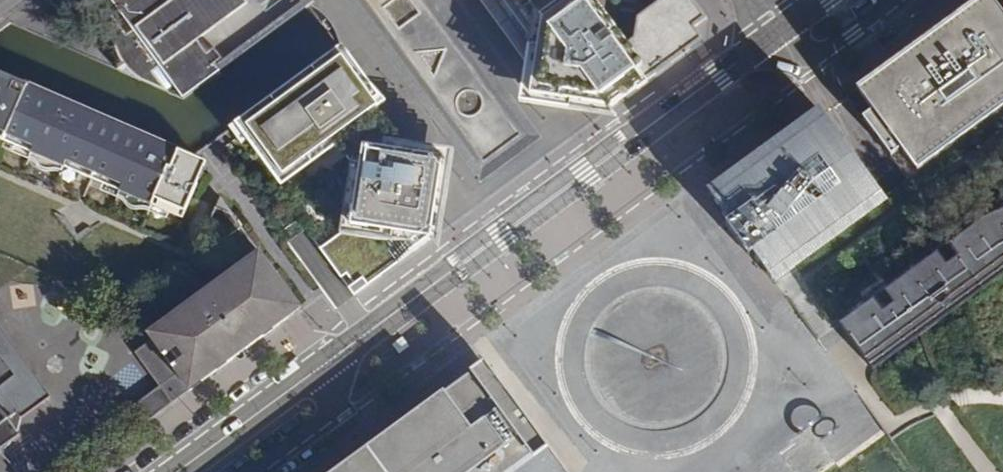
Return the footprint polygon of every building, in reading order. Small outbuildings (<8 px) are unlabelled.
[(213,75),(314,1),(314,0),(269,0),(248,15),(242,7),(249,3),(247,0),(175,0),(171,2),(170,0),(112,0),(128,23),(122,27),(117,21),(112,18),(118,70),(154,85),(161,80),(154,71),(165,62),(172,71),(166,75),(184,97),(213,75)] [(635,12),(632,34),(627,37),(613,48),(607,40),(611,37),(605,29),(600,33),(595,25),(607,15),(603,11),(596,0),(480,0),(553,99),(556,96),(605,103),(606,105),(617,97),(610,89),(621,80),(623,83),(626,86),(634,85),(637,78),(633,74),(633,72),(646,62),(653,71),(702,35),(693,23),(705,14),(695,0),(652,0),(635,12)] [(992,0),(968,0),(929,29),(933,35),(913,49),(909,44),(853,85),(869,106),(860,114),(888,153),(897,146),(913,167),(1002,102),(1002,8),(1000,11),(992,0)] [(606,8),(603,11),(607,15),(595,25),(600,33),(605,29),(611,37),(607,40),(613,48),(627,37),(622,31),(606,8)] [(933,35),(929,29),(909,44),(913,49),(933,35)] [(350,66),(354,63),(343,49),(339,52),(350,66)] [(339,52),(266,106),(262,109),(237,127),(257,155),(261,151),(285,183),(329,151),(331,153),(341,146),(361,173),(346,229),(338,234),(342,239),(323,255),(354,297),(435,238),(447,155),(408,150),(374,103),(381,98),(354,63),(350,66),(339,52)] [(637,78),(634,85),(635,84),(653,71),(646,62),(633,72),(633,74),(637,78)] [(194,157),(45,93),(0,74),(0,86),(81,120),(199,171),(204,161),(194,157)] [(630,88),(634,85),(626,86),(623,83),(621,80),(610,89),(617,97),(630,88)] [(199,171),(81,120),(0,86),(0,139),(28,151),(26,156),(59,170),(62,165),(117,189),(114,193),(148,207),(150,204),(180,216),(199,171)] [(881,194),(819,110),(708,191),(769,276),(881,194)] [(355,165),(338,234),(346,229),(361,173),(355,165)] [(980,214),(944,241),(953,253),(943,260),(934,248),(879,288),(889,300),(880,307),(870,294),(835,320),(868,365),(1002,268),(1002,203),(980,214)] [(342,239),(338,234),(319,249),(323,255),(342,239)] [(953,253),(944,241),(934,248),(943,260),(953,253)] [(295,300),(262,254),(241,269),(227,280),(180,315),(172,321),(151,336),(184,382),(221,355),(226,361),(232,357),(227,350),(240,340),(245,347),(263,334),(258,327),(295,300)] [(223,274),(227,280),(241,269),(237,265),(223,274)] [(889,300),(879,288),(870,294),(880,307),(889,300)] [(167,315),(172,321),(180,315),(176,309),(167,315)] [(8,417),(16,410),(20,416),(50,394),(0,325),(0,405),(8,417)] [(188,389),(184,382),(151,336),(133,350),(156,384),(123,408),(136,426),(188,389)] [(232,357),(245,347),(240,340),(227,350),(232,357)] [(463,367),(320,471),(497,471),(527,450),(463,367)]
